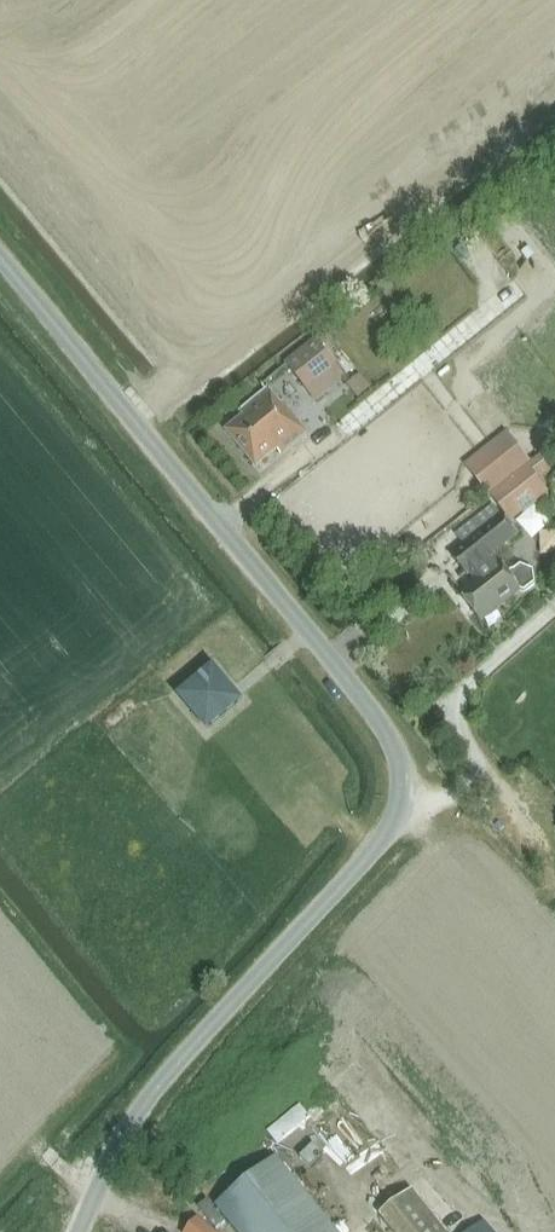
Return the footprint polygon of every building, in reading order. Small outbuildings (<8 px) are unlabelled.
[(310,393),(338,370),(315,342),(287,365),(310,393)] [(364,378),(350,389),(358,400),(372,389),(364,378)] [(280,404),(266,387),(237,411),(240,416),(223,430),(254,469),(276,451),(280,455),(307,433),(283,402),(280,404)] [(526,466),(530,463),(504,430),(461,465),(487,497),(488,496),(526,466)] [(551,472),(539,456),(530,463),(526,466),(488,496),(508,522),(547,493),(538,481),(551,472)] [(517,536),(499,512),(494,506),(475,520),(484,531),(452,555),(467,575),(470,573),(476,581),(460,593),(481,621),(520,590),(524,593),(535,584),(533,571),(521,566),(519,567),(503,547),(517,536)] [(212,670),(181,697),(208,728),(239,702),(212,670)] [(280,1143),(315,1120),(305,1105),(270,1128),(280,1143)] [(217,1205),(238,1231),(335,1231),(275,1158),(217,1205)] [(410,1188),(377,1214),(391,1231),(445,1231),(410,1188)] [(191,1204),(169,1231),(216,1231),(191,1204)]
